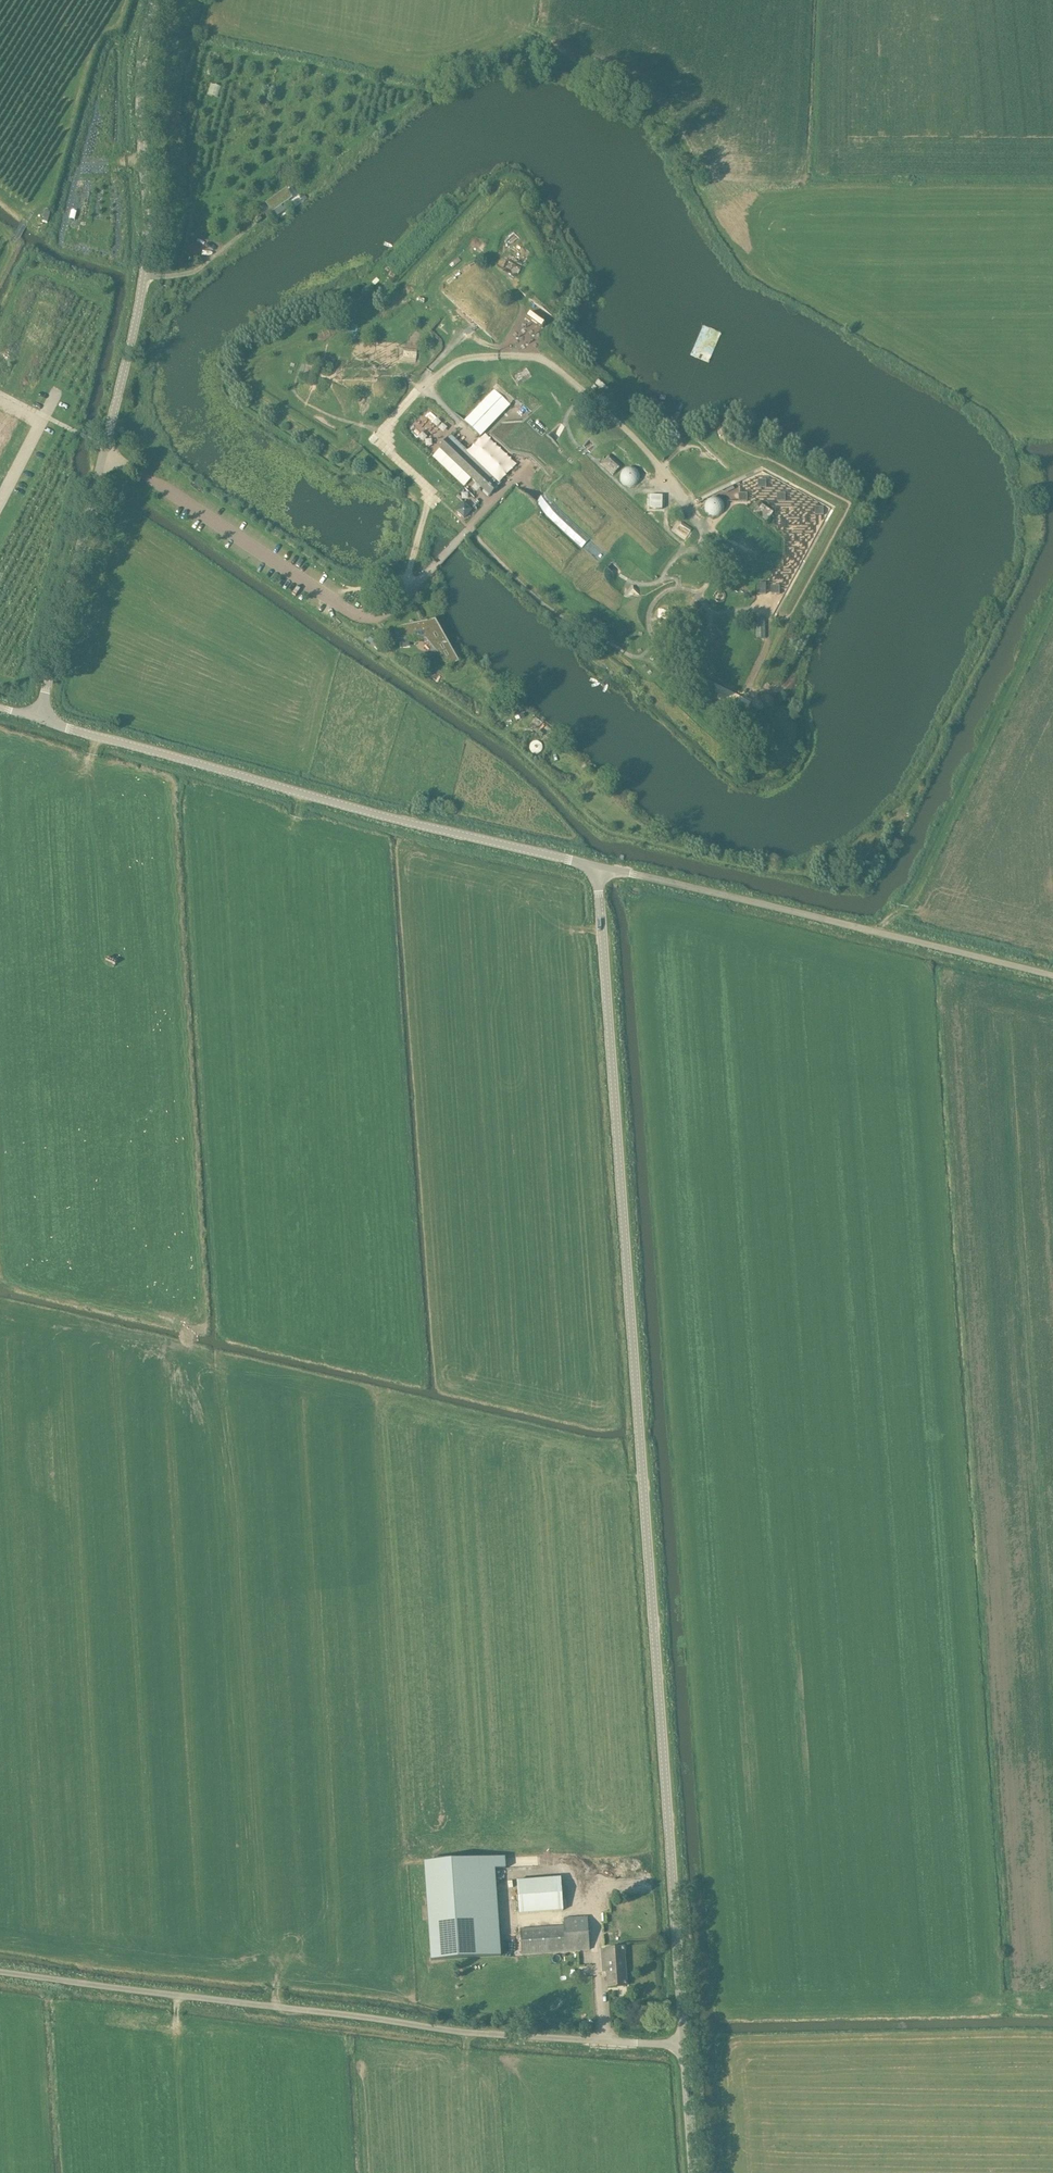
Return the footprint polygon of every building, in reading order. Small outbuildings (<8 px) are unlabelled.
[(286,190),(266,205),(271,213),(292,198),(286,190)] [(284,204),(273,213),(278,219),(289,210),(284,204)] [(526,267),(511,260),(505,272),(520,280),(526,267)] [(419,352),(402,350),(400,364),(417,366),(419,352)] [(527,367),(513,376),(519,387),(534,379),(527,367)] [(575,403),(581,396),(561,378),(555,384),(575,403)] [(599,379),(590,389),(600,398),(609,388),(599,379)] [(465,422),(480,436),(510,406),(494,391),(465,422)] [(563,406),(560,402),(560,403),(557,399),(558,399),(555,395),(555,396),(553,394),(552,394),(563,409),(564,408),(562,406),(563,406)] [(556,444),(565,427),(541,405),(521,423),(501,423),(489,435),(507,453),(508,454),(509,454),(510,455),(526,458),(527,458),(548,480),(555,472),(562,479),(575,490),(579,485),(566,473),(575,463),(556,444)] [(586,427),(584,423),(583,424),(580,420),(581,420),(579,416),(578,417),(577,415),(576,415),(586,430),(587,429),(585,427),(586,427)] [(596,445),(592,450),(593,452),(599,445),(608,436),(598,427),(589,437),(584,443),(586,444),(590,440),(592,442),(596,445)] [(501,483),(451,435),(438,447),(489,495),(501,483)] [(692,436),(726,467),(727,465),(729,466),(729,468),(740,512),(734,523),(733,524),(732,525),(722,536),(719,540),(713,539),(744,569),(749,574),(774,545),(752,529),(753,527),(751,525),(752,521),(739,470),(737,461),(719,445),(720,444),(711,437),(707,442),(705,440),(692,436)] [(626,446),(622,444),(618,442),(619,441),(616,438),(615,439),(613,437),(613,438),(614,439),(626,449),(627,449),(625,447),(626,446)] [(623,466),(611,454),(601,464),(614,476),(623,466)] [(651,468),(648,465),(647,465),(644,462),(645,461),(642,458),(641,459),(640,457),(639,458),(651,471),(652,470),(650,468),(651,468)] [(620,475),(620,478),(621,481),(622,483),(625,485),(628,487),(631,487),(634,486),(636,485),(638,482),(639,480),(640,476),(639,473),(638,471),(635,469),(632,467),(629,467),(626,468),(624,469),(621,472),(620,475)] [(443,477),(439,481),(447,489),(451,486),(443,477)] [(616,576),(609,569),(612,567),(613,565),(621,572),(617,561),(609,554),(623,538),(611,526),(612,525),(575,490),(562,479),(543,498),(551,505),(545,512),(543,510),(516,484),(534,508),(520,523),(569,571),(572,567),(585,580),(599,564),(606,572),(616,576)] [(663,508),(663,494),(650,494),(650,509),(663,508)] [(703,504),(703,507),(704,510),(705,512),(707,514),(712,516),(714,516),(717,515),(719,514),(721,511),(723,508),(723,505),(722,502),(721,500),(718,498),(715,496),(712,496),(709,497),(707,498),(705,501),(703,504)] [(472,510),(464,503),(456,512),(464,519),(472,510)] [(775,511),(763,503),(756,512),(768,520),(775,511)] [(694,529),(679,518),(670,530),(686,541),(694,529)] [(766,592),(766,582),(757,582),(758,592),(766,592)] [(780,584),(772,585),(772,593),(780,592),(780,584)] [(646,596),(633,585),(624,595),(636,606),(646,596)] [(396,641),(426,640),(449,668),(457,661),(436,621),(423,623),(396,628),(396,641)] [(383,648),(380,651),(388,656),(391,652),(383,648)] [(700,659),(685,651),(679,663),(694,671),(700,659)] [(713,697),(706,707),(718,715),(725,706),(713,697)] [(904,775),(899,783),(903,786),(908,778),(904,775)] [(849,849),(845,853),(846,858),(853,859),(857,854),(855,849),(849,849)] [(506,1868),(505,1857),(424,1863),(431,1961),(501,1956),(495,1869),(506,1868)] [(563,1911),(561,1877),(517,1880),(519,1914),(563,1911)] [(563,1918),(563,1927),(520,1930),(521,1955),(590,1950),(587,1916),(563,1918)] [(624,1949),(602,1950),(603,1969),(607,1969),(608,1986),(626,1985),(624,1949)]
